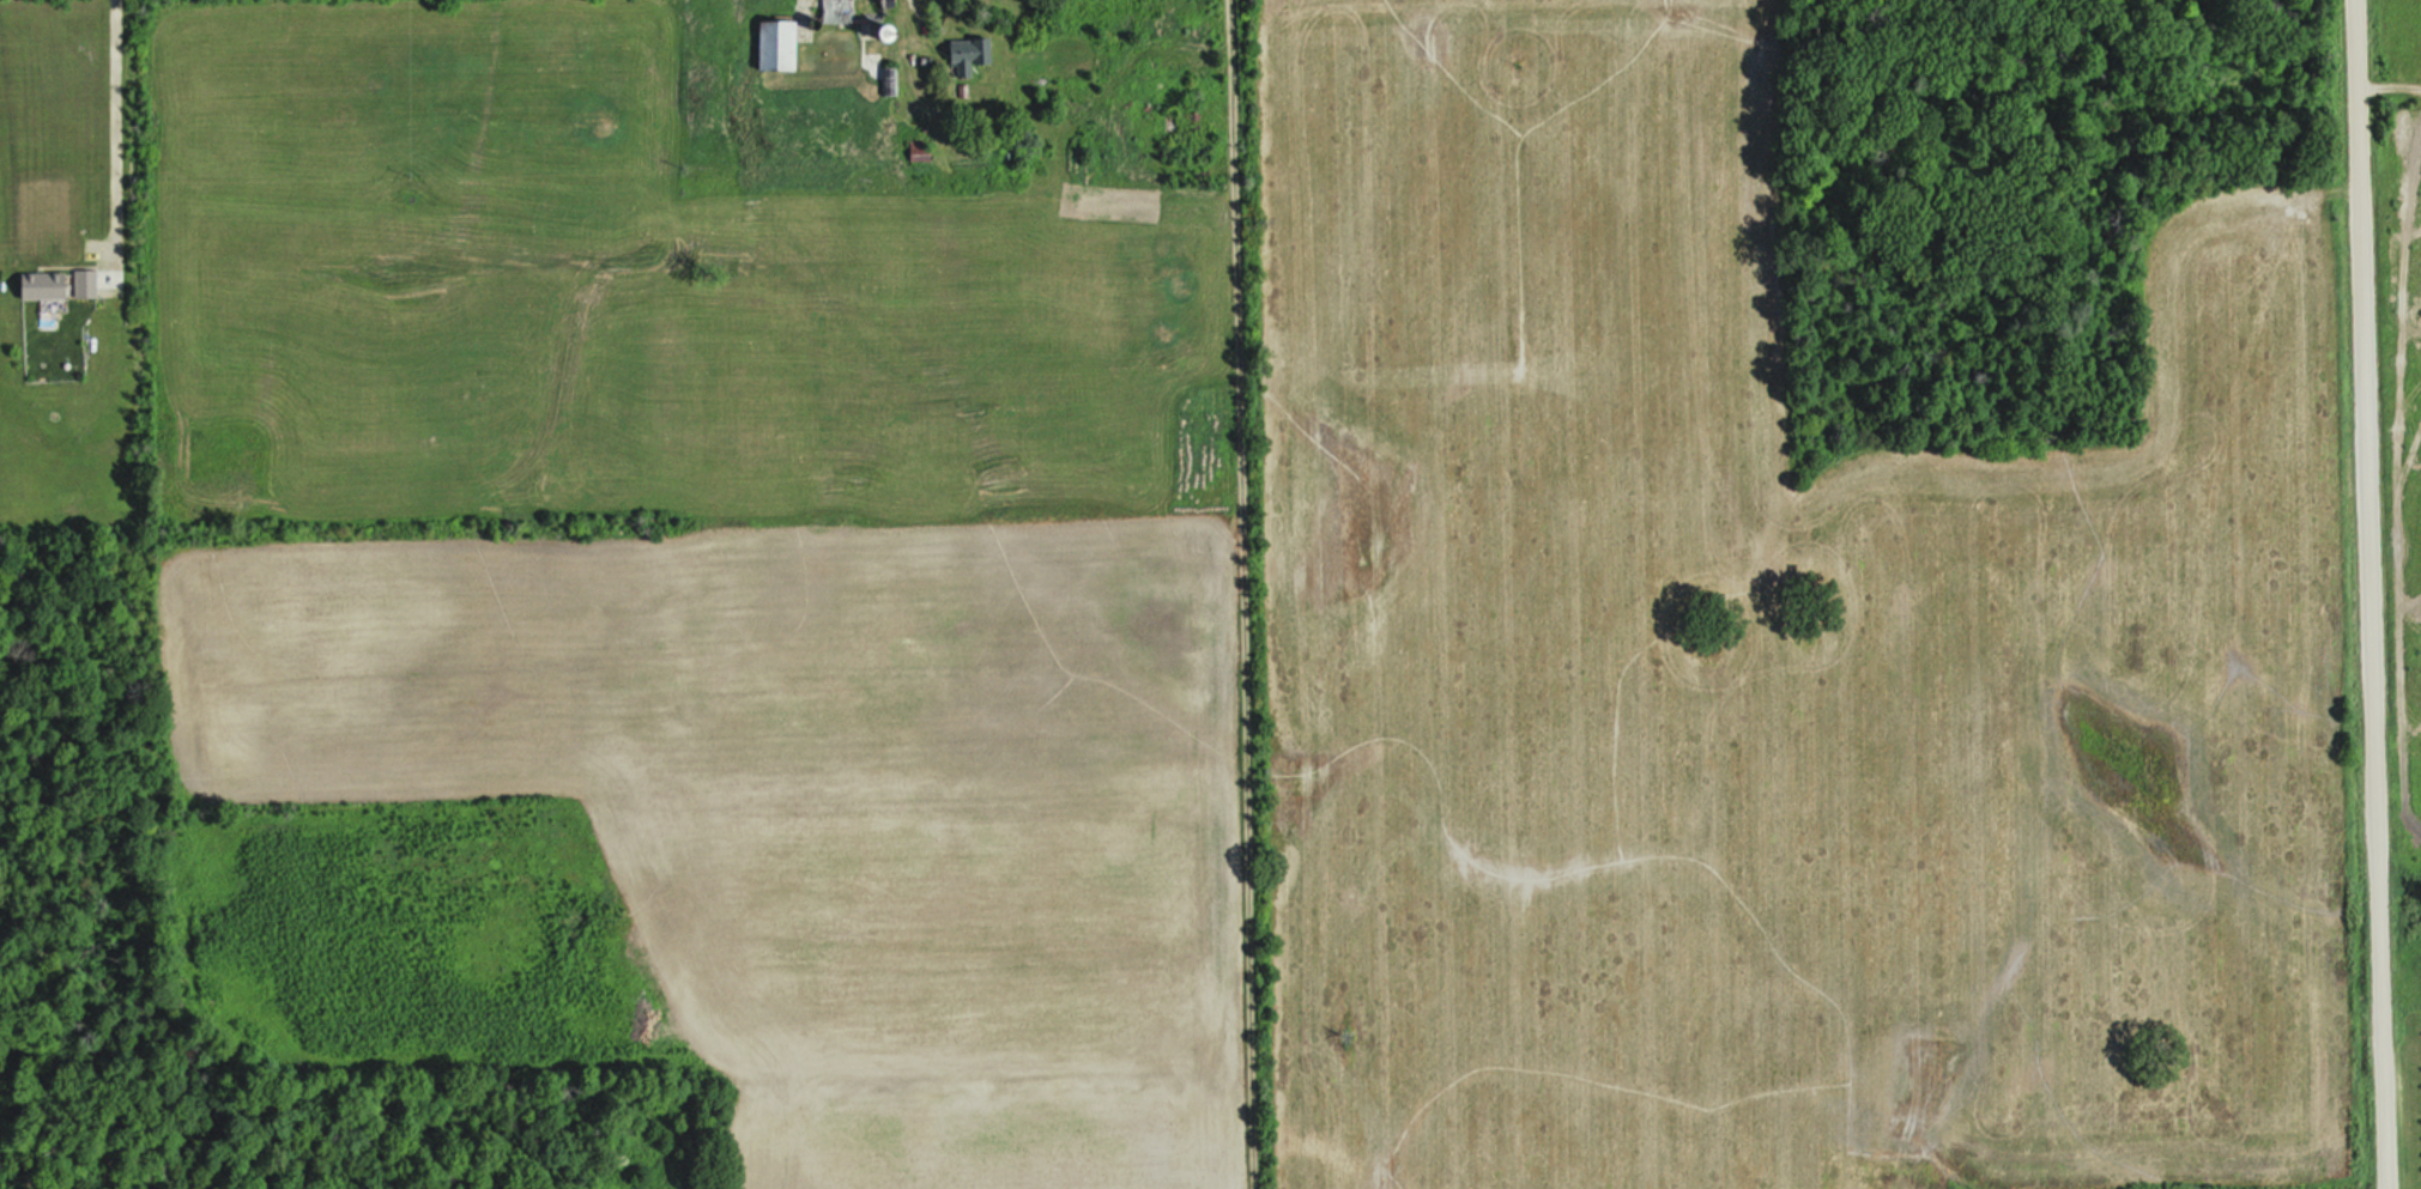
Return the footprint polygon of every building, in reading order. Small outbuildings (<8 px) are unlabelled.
[(889,10),(897,10),(897,0),(827,0),(828,27),(889,26),(889,10)] [(800,72),(800,23),(764,23),(764,72),(800,72)] [(996,65),(996,40),(954,40),(954,79),(976,79),(976,65),(996,65)] [(99,272),(77,272),(77,301),(99,301),(99,272)] [(71,275),(24,275),(24,301),(71,301),(71,275)]
